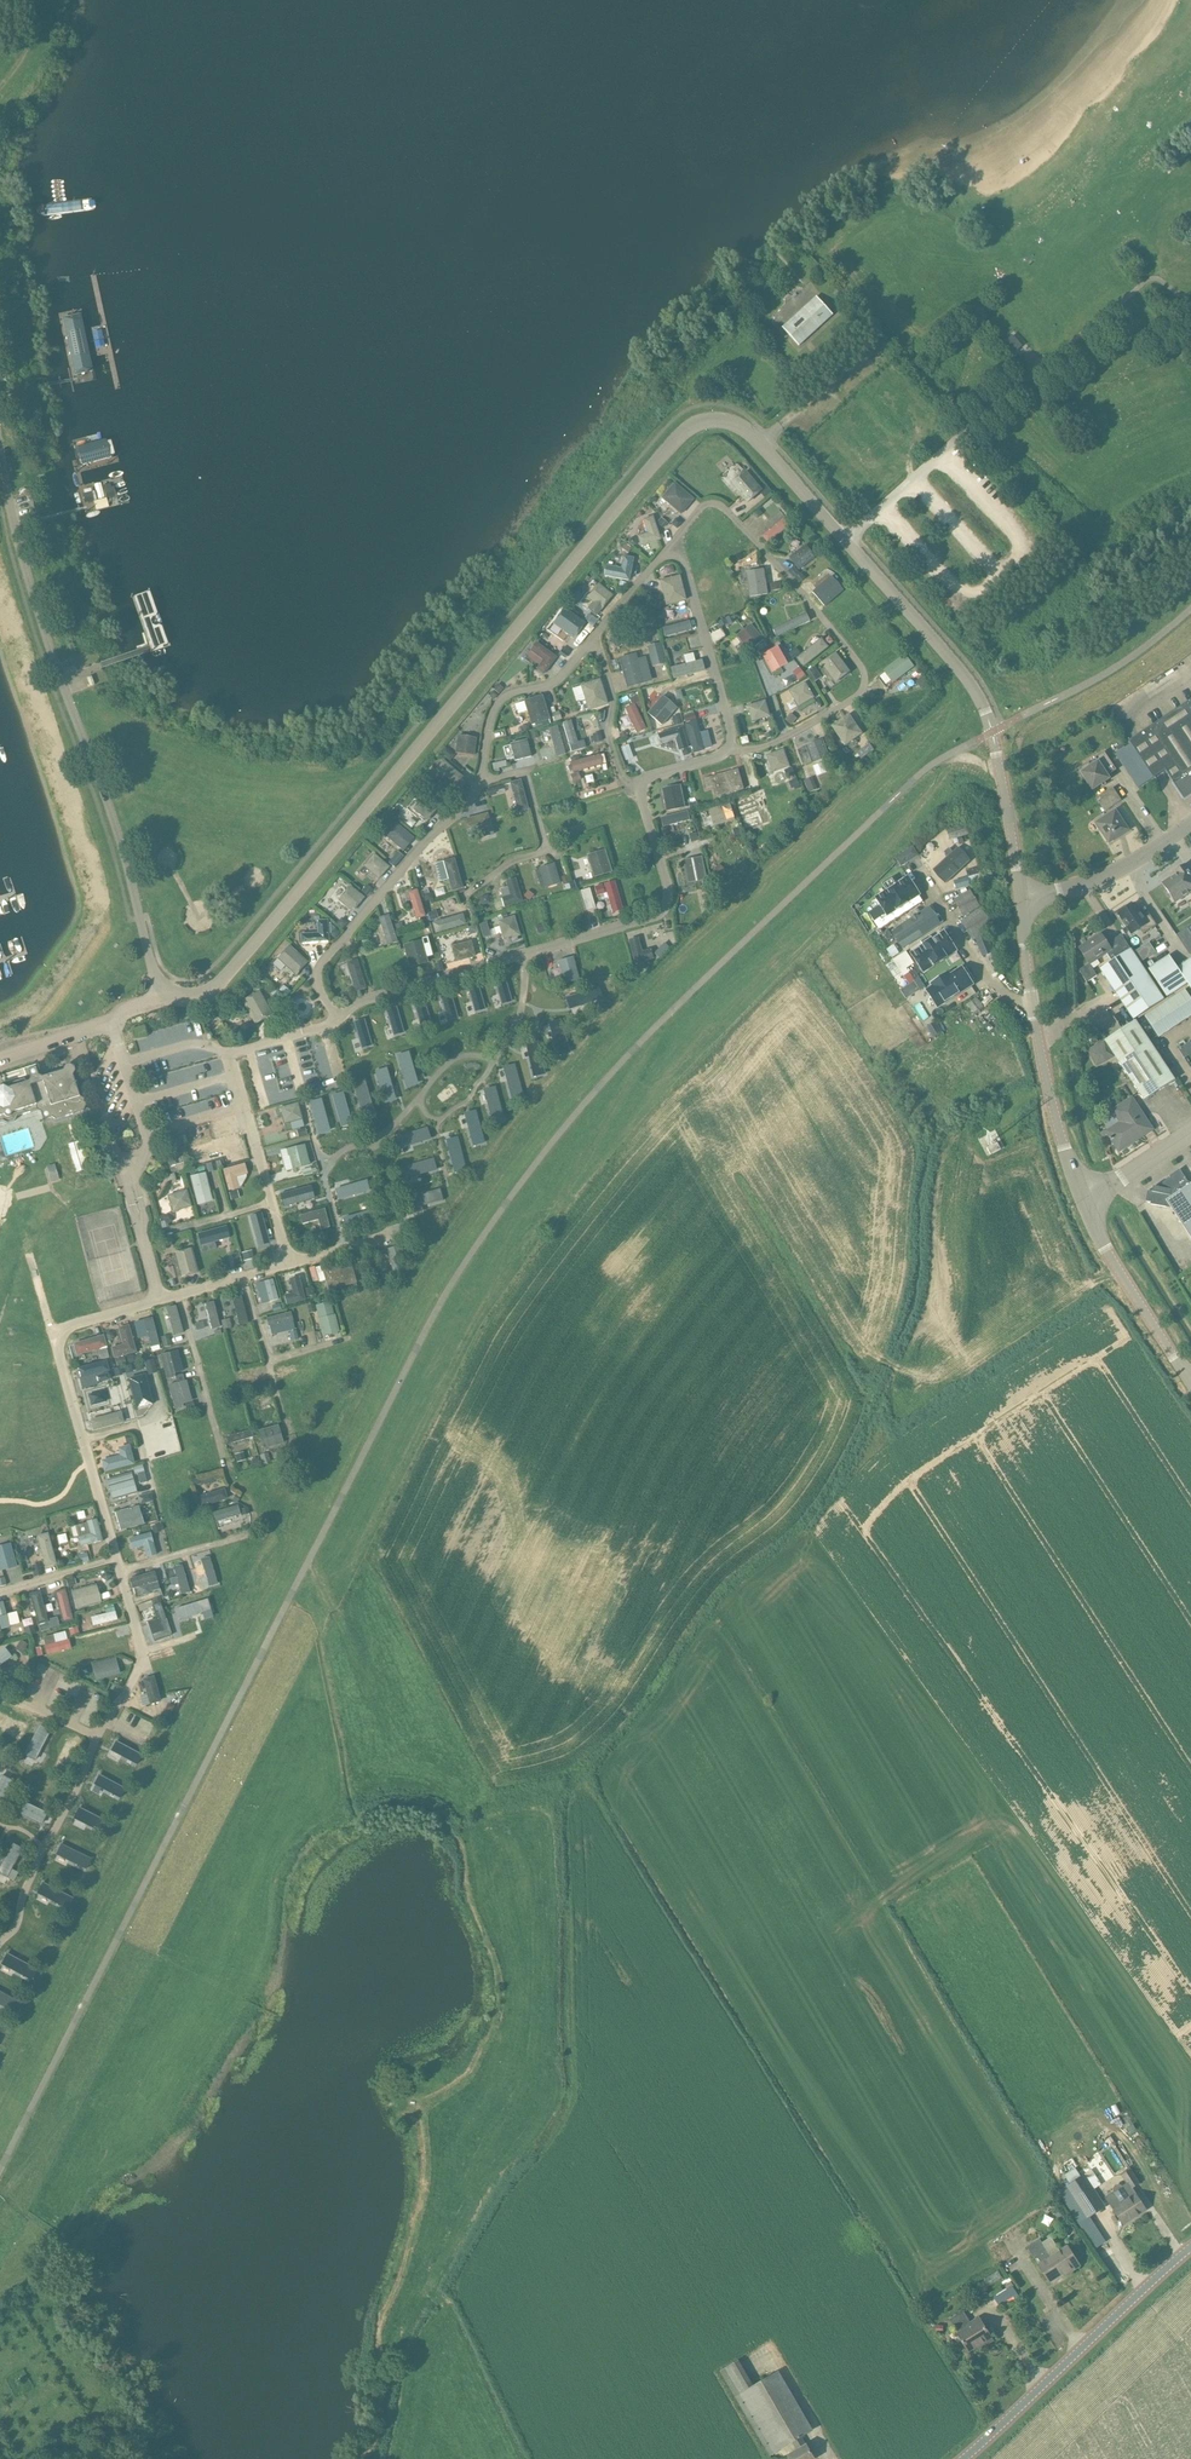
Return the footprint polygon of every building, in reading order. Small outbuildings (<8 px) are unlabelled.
[(817,297),(783,328),(798,345),(832,314),(817,297)] [(53,313),(67,391),(93,387),(79,309),(53,313)] [(111,437),(69,447),(85,520),(127,511),(111,437)] [(762,490),(746,472),(732,484),(748,502),(761,491),(762,490)] [(674,484),(662,499),(680,514),(693,500),(674,484)] [(762,490),(761,491),(767,497),(773,492),(767,486),(762,490)] [(763,535),(771,543),(792,525),(785,516),(763,535)] [(661,517),(657,522),(664,528),(668,523),(661,517)] [(676,518),(671,524),(677,529),(682,523),(676,518)] [(659,542),(652,519),(642,522),(647,536),(637,539),(640,548),(659,542)] [(629,539),(628,542),(630,545),(633,546),(635,544),(636,542),(635,539),(632,538),(629,539)] [(626,544),(622,549),(628,554),(632,548),(626,544)] [(815,558),(806,546),(790,558),(799,570),(815,558)] [(633,559),(623,557),(620,570),(606,567),(604,577),(628,582),(633,559)] [(796,568),(790,573),(794,578),(800,573),(796,568)] [(768,594),(764,570),(747,573),(750,597),(768,594)] [(802,572),(795,577),(799,582),(805,577),(802,572)] [(679,576),(660,581),(666,605),(685,600),(679,576)] [(843,590),(832,577),(813,593),(825,606),(843,590)] [(145,579),(119,588),(144,660),(170,651),(145,579)] [(780,582),(768,585),(770,591),(781,589),(780,582)] [(598,583),(586,598),(592,603),(586,610),(595,617),(612,595),(598,583)] [(726,590),(731,601),(720,605),(725,615),(746,607),(737,585),(726,590)] [(660,599),(654,601),(656,610),(662,608),(660,599)] [(584,624),(564,609),(553,624),(573,638),(584,624)] [(665,611),(657,613),(658,620),(667,617),(665,611)] [(806,612),(772,629),(777,638),(810,621),(806,612)] [(588,614),(584,620),(587,622),(593,627),(598,621),(592,616),(588,614)] [(733,615),(726,619),(728,624),(736,621),(733,615)] [(691,619),(663,627),(666,637),(694,629),(691,619)] [(724,620),(719,622),(721,627),(728,624),(726,619),(724,620)] [(764,641),(752,625),(738,636),(750,651),(764,641)] [(770,636),(766,638),(769,644),(776,641),(774,637),(770,636)] [(823,637),(799,658),(807,667),(830,646),(823,637)] [(556,660),(535,644),(528,653),(542,663),(536,671),(544,676),(556,660)] [(665,663),(660,644),(648,647),(653,666),(665,663)] [(564,647),(558,654),(565,659),(570,652),(564,647)] [(788,665),(778,648),(763,657),(773,674),(788,665)] [(795,648),(789,653),(794,659),(800,654),(795,648)] [(695,652),(685,654),(686,663),(673,665),(674,676),(706,671),(704,658),(696,659),(695,652)] [(850,672),(836,653),(822,664),(836,682),(850,672)] [(637,661),(635,655),(619,659),(627,687),(643,683),(643,682),(650,680),(644,659),(637,661)] [(894,683),(915,667),(906,655),(884,671),(894,683)] [(815,666),(806,672),(814,683),(823,677),(815,666)] [(800,667),(794,671),(800,679),(806,675),(800,667)] [(925,676),(917,682),(921,688),(929,682),(925,676)] [(600,681),(598,680),(595,681),(595,682),(581,686),(589,710),(606,704),(600,685),(601,684),(600,681)] [(815,698),(806,682),(790,691),(799,707),(815,698)] [(497,685),(493,689),(499,694),(502,690),(497,685)] [(493,691),(488,696),(493,700),(498,695),(493,691)] [(637,695),(629,699),(636,715),(644,711),(637,695)] [(549,719),(542,696),(524,701),(531,725),(549,719)] [(676,709),(662,697),(647,713),(661,725),(676,709)] [(771,716),(766,700),(747,706),(752,722),(771,716)] [(1128,746),(1134,754),(1139,763),(1145,771),(1147,769),(1153,779),(1166,771),(1184,798),(1190,793),(1190,701),(1129,742),(1131,744),(1128,746)] [(559,711),(552,713),(554,722),(561,719),(559,711)] [(694,714),(683,716),(685,722),(695,720),(694,714)] [(789,715),(785,720),(792,725),(796,721),(789,715)] [(862,734),(849,715),(833,726),(846,744),(862,734)] [(679,716),(672,718),(674,725),(681,723),(679,716)] [(570,722),(562,725),(570,753),(586,748),(584,742),(577,744),(570,722)] [(700,736),(696,723),(685,726),(693,755),(704,752),(704,750),(710,749),(706,734),(700,736)] [(549,727),(557,756),(567,753),(559,724),(549,727)] [(688,750),(682,728),(658,735),(660,745),(675,740),(678,753),(688,750)] [(773,731),(766,734),(768,739),(775,736),(773,731)] [(600,732),(593,734),(595,743),(602,741),(600,732)] [(476,739),(458,736),(456,753),(473,756),(476,739)] [(531,757),(527,740),(510,744),(514,761),(531,757)] [(829,757),(823,740),(806,746),(813,763),(829,757)] [(628,745),(621,747),(623,754),(631,752),(628,745)] [(439,753),(449,761),(454,755),(444,747),(439,753)] [(789,766),(783,750),(767,756),(773,772),(789,766)] [(1117,770),(1104,752),(1095,758),(1098,762),(1084,771),(1087,776),(1084,778),(1093,790),(1110,779),(1108,776),(1117,770)] [(570,761),(573,772),(604,764),(602,753),(570,761)] [(1121,762),(1127,771),(1139,763),(1134,754),(1121,762)] [(460,790),(469,780),(445,759),(436,769),(460,790)] [(793,767),(785,770),(787,777),(796,774),(793,767)] [(744,789),(738,769),(704,779),(707,788),(713,786),(716,797),(744,789)] [(578,773),(571,775),(573,782),(580,780),(578,773)] [(797,778),(789,782),(792,789),(800,786),(797,778)] [(516,810),(528,809),(524,779),(512,781),(516,810)] [(810,779),(806,781),(811,792),(816,790),(810,779)] [(503,785),(486,790),(488,797),(505,792),(503,785)] [(685,807),(681,786),(663,790),(667,811),(685,807)] [(439,807),(425,795),(412,809),(427,821),(439,807)] [(763,824),(753,795),(736,801),(746,830),(763,824)] [(1104,802),(1100,796),(1096,799),(1100,805),(1104,802)] [(449,799),(445,804),(450,809),(454,804),(449,799)] [(1104,802),(1100,805),(1104,812),(1109,809),(1104,802)] [(735,820),(730,804),(714,809),(716,817),(715,817),(716,822),(714,822),(715,825),(735,820)] [(396,806),(390,813),(397,818),(400,814),(399,810),(396,806)] [(1128,828),(1116,810),(1100,820),(1103,825),(1099,828),(1109,843),(1119,837),(1118,835),(1128,828)] [(492,835),(486,814),(465,820),(467,829),(479,826),(483,838),(492,835)] [(969,834),(965,823),(947,829),(951,841),(957,838),(962,837),(968,835),(969,834)] [(414,839),(398,825),(387,838),(403,852),(414,839)] [(742,827),(733,829),(735,836),(744,834),(742,827)] [(697,832),(690,834),(692,842),(699,840),(697,832)] [(913,846),(896,857),(901,867),(919,856),(913,846)] [(948,856),(933,870),(946,884),(971,861),(958,847),(953,852),(949,848),(944,853),(948,856)] [(753,850),(751,853),(752,856),(755,858),(758,858),(760,855),(760,851),(757,849),(753,850)] [(611,872),(605,851),(587,856),(593,877),(611,872)] [(397,852),(389,862),(394,867),(403,856),(397,852)] [(389,867),(373,853),(363,866),(379,879),(389,867)] [(440,881),(450,879),(452,890),(463,888),(457,857),(436,861),(440,881)] [(707,879),(702,857),(684,861),(688,882),(707,879)] [(559,884),(553,864),(539,868),(545,888),(559,884)] [(1185,865),(1176,870),(1179,875),(1165,885),(1164,883),(1162,884),(1167,890),(1165,892),(1169,898),(1171,896),(1175,903),(1190,892),(1190,874),(1185,865)] [(717,867),(712,875),(722,881),(727,873),(717,867)] [(980,874),(979,868),(966,871),(968,877),(980,874)] [(567,876),(561,877),(563,885),(569,883),(567,876)] [(886,893),(875,900),(879,907),(869,914),(880,931),(924,902),(908,878),(898,885),(893,878),(881,885),(886,893)] [(501,899),(504,909),(522,904),(515,879),(505,882),(509,897),(501,899)] [(616,879),(595,886),(598,896),(607,893),(614,913),(626,908),(616,879)] [(578,880),(570,882),(572,889),(580,887),(578,880)] [(364,897),(349,886),(337,900),(352,912),(364,897)] [(587,910),(597,907),(591,886),(580,889),(587,910)] [(365,887),(361,892),(367,896),(370,892),(365,887)] [(417,919),(427,916),(418,888),(408,891),(417,919)] [(473,890),(459,893),(461,901),(475,898),(473,890)] [(980,906),(970,890),(954,900),(964,916),(980,906)] [(528,891),(524,896),(530,900),(534,895),(528,891)] [(431,892),(423,895),(425,901),(433,899),(431,892)] [(1139,911),(1135,904),(1127,909),(1126,906),(1115,913),(1125,929),(1128,927),(1132,934),(1141,929),(1144,934),(1157,925),(1149,912),(1143,916),(1140,911),(1139,911)] [(908,920),(892,931),(903,949),(940,925),(929,907),(920,913),(918,910),(916,909),(907,915),(906,917),(908,920)] [(992,924),(981,909),(961,922),(973,940),(989,930),(987,927),(992,924)] [(436,911),(428,914),(430,921),(438,918),(436,911)] [(433,922),(437,934),(467,923),(463,912),(433,922)] [(520,935),(514,916),(497,921),(503,940),(520,935)] [(328,944),(326,920),(313,921),(314,935),(300,936),(301,946),(328,944)] [(339,921),(336,924),(342,930),(348,923),(345,920),(339,921)] [(487,922),(479,924),(481,931),(489,928),(487,922)] [(401,923),(393,925),(396,932),(403,930),(401,923)] [(476,925),(468,927),(470,935),(478,933),(476,925)] [(1177,935),(1190,955),(1190,954),(1190,933),(1188,928),(1177,935)] [(335,929),(330,935),(335,940),(340,933),(335,929)] [(883,932),(889,942),(890,944),(895,941),(888,929),(883,932)] [(923,947),(909,955),(921,975),(957,952),(945,933),(933,941),(930,937),(921,943),(923,947)] [(1097,960),(1107,953),(1112,961),(1131,949),(1121,934),(1108,943),(1101,934),(1079,948),(1089,964),(1090,965),(1090,964),(1097,960)] [(993,952),(986,935),(976,939),(983,956),(993,952)] [(641,951),(638,937),(628,940),(634,962),(653,957),(650,948),(641,951)] [(427,963),(422,941),(404,946),(409,967),(427,963)] [(475,957),(471,941),(451,946),(455,962),(475,957)] [(894,945),(887,949),(890,955),(898,951),(897,950),(894,945)] [(307,962),(289,946),(277,959),(295,976),(307,962)] [(660,947),(653,949),(656,957),(663,955),(660,947)] [(1131,949),(1112,961),(1101,969),(1134,1019),(1164,999),(1131,949)] [(902,974),(907,970),(906,968),(911,965),(914,964),(906,952),(893,960),(902,974)] [(1177,967),(1169,955),(1149,969),(1167,997),(1188,984),(1190,988),(1190,958),(1177,967)] [(579,979),(573,957),(557,961),(559,969),(560,969),(563,983),(579,979)] [(359,958),(347,962),(356,991),(368,987),(359,958)] [(441,962),(434,964),(436,972),(443,970),(441,962)] [(1089,964),(1079,970),(1087,982),(1097,976),(1090,965),(1089,964)] [(919,977),(911,965),(906,968),(907,970),(914,981),(919,977)] [(926,990),(938,1009),(974,985),(962,967),(950,975),(949,972),(931,983),(933,986),(926,990)] [(505,975),(494,978),(501,1005),(512,1002),(505,975)] [(555,976),(548,977),(549,985),(556,983),(555,976)] [(921,981),(919,977),(914,981),(918,987),(920,990),(925,987),(921,981)] [(914,981),(900,990),(904,996),(918,987),(914,981)] [(478,983),(467,986),(474,1013),(486,1009),(478,983)] [(282,985),(278,990),(286,997),(290,992),(282,985)] [(1185,990),(1145,1017),(1159,1037),(1190,1016),(1190,999),(1185,990)] [(278,992),(271,999),(278,1005),(285,998),(278,992)] [(451,992),(439,995),(447,1021),(458,1018),(451,992)] [(271,1014),(259,993),(243,1002),(255,1023),(271,1014)] [(346,994),(339,996),(340,1002),(348,1000),(346,994)] [(1105,994),(1085,1004),(1088,1009),(1107,999),(1105,994)] [(977,998),(967,1005),(975,1015),(984,1008),(977,998)] [(424,999),(413,1003),(421,1030),(432,1026),(424,999)] [(397,1006),(386,1009),(393,1036),(404,1033),(397,1006)] [(364,1019),(353,1022),(361,1049),(372,1046),(364,1019)] [(560,1020),(548,1023),(558,1056),(570,1053),(560,1020)] [(1176,1080),(1136,1020),(1106,1040),(1088,1050),(1096,1067),(1115,1057),(1144,1101),(1176,1080)] [(936,1022),(928,1027),(935,1037),(942,1032),(936,1022)] [(144,1027),(132,1030),(134,1038),(146,1035),(146,1034),(144,1027)] [(537,1040),(525,1043),(533,1078),(545,1075),(537,1040)] [(409,1052),(397,1055),(406,1088),(418,1085),(409,1052)] [(515,1064),(503,1067),(512,1100),(524,1097),(515,1064)] [(36,1068),(28,1070),(30,1078),(28,1081),(0,1090),(0,1122),(2,1121),(7,1123),(14,1121),(17,1117),(37,1110),(41,1112),(43,1119),(51,1117),(55,1119),(55,1120),(72,1114),(83,1111),(86,1106),(83,1098),(79,1096),(71,1072),(66,1069),(42,1077),(38,1075),(36,1068)] [(387,1068),(375,1071),(384,1104),(396,1101),(387,1068)] [(365,1080),(353,1083),(362,1116),(374,1113),(365,1080)] [(495,1086),(483,1090),(492,1123),(504,1119),(495,1086)] [(343,1092),(332,1095),(341,1128),(352,1124),(343,1092)] [(321,1098),(309,1102),(318,1135),(330,1132),(321,1098)] [(1150,1125),(1132,1098),(1113,1111),(1121,1122),(1107,1132),(1119,1151),(1135,1141),(1136,1140),(1137,1139),(1137,1138),(1137,1137),(1137,1136),(1136,1136),(1133,1132),(1136,1129),(1139,1133),(1150,1125)] [(302,1119),(297,1102),(279,1107),(281,1114),(283,1114),(285,1123),(302,1119)] [(476,1110),(464,1113),(473,1146),(485,1143),(476,1110)] [(427,1127),(395,1138),(398,1150),(431,1139),(427,1127)] [(306,1128),(297,1130),(298,1138),(308,1135),(306,1128)] [(458,1137),(446,1140),(454,1173),(466,1170),(458,1137)] [(74,1171),(82,1170),(77,1142),(69,1143),(74,1171)] [(309,1166),(303,1145),(285,1150),(287,1157),(289,1157),(292,1170),(309,1166)] [(188,1155),(181,1157),(185,1169),(191,1167),(188,1155)] [(434,1158),(401,1167),(404,1179),(437,1170),(434,1158)] [(220,1161),(206,1164),(208,1169),(221,1166),(220,1161)] [(311,1167),(303,1169),(304,1176),(313,1174),(313,1173),(319,1171),(317,1163),(312,1164),(313,1167),(311,1169),(311,1167)] [(59,1180),(55,1164),(47,1167),(51,1182),(59,1180)] [(247,1174),(245,1165),(222,1170),(227,1191),(239,1188),(236,1176),(247,1174)] [(1188,1182),(1180,1169),(1169,1176),(1170,1178),(1160,1188),(1154,1187),(1153,1192),(1148,1191),(1146,1201),(1151,1202),(1151,1204),(1166,1207),(1169,1205),(1190,1238),(1190,1182),(1188,1182)] [(211,1194),(205,1172),(191,1176),(197,1198),(211,1194)] [(174,1174),(167,1176),(169,1185),(176,1183),(174,1174)] [(367,1180),(335,1189),(338,1200),(370,1191),(367,1180)] [(312,1186),(280,1194),(283,1207),(315,1199),(312,1186)] [(440,1189),(403,1199),(406,1211),(443,1201),(440,1189)] [(190,1207),(185,1191),(169,1195),(174,1211),(190,1207)] [(236,1191),(229,1193),(231,1201),(238,1199),(236,1191)] [(325,1209),(299,1216),(302,1225),(318,1221),(320,1230),(330,1228),(325,1209)] [(376,1209),(343,1218),(346,1230),(379,1220),(376,1209)] [(163,1221),(161,1222),(162,1228),(169,1227),(169,1224),(173,1221),(173,1216),(168,1213),(163,1216),(163,1221)] [(262,1213),(249,1217),(256,1241),(268,1237),(262,1213)] [(227,1226),(197,1234),(201,1246),(230,1238),(227,1226)] [(330,1233),(322,1235),(324,1242),(332,1240),(330,1233)] [(252,1258),(273,1252),(270,1244),(249,1249),(252,1258)] [(396,1247),(387,1250),(394,1273),(403,1270),(396,1247)] [(197,1272),(191,1250),(174,1255),(180,1277),(197,1272)] [(249,1251),(242,1253),(244,1261),(252,1259),(249,1251)] [(239,1252),(231,1254),(234,1264),(241,1262),(239,1252)] [(356,1283),(351,1263),(323,1271),(328,1291),(356,1283)] [(304,1301),(298,1277),(289,1279),(293,1293),(284,1295),(287,1305),(304,1301)] [(273,1279),(264,1282),(269,1302),(278,1300),(273,1279)] [(311,1288),(303,1290),(305,1298),(313,1296),(311,1288)] [(241,1325),(251,1322),(242,1295),(232,1298),(241,1325)] [(200,1303),(204,1330),(215,1329),(215,1334),(221,1333),(217,1301),(200,1303)] [(326,1330),(329,1332),(329,1334),(331,1333),(339,1331),(335,1314),(333,1315),(330,1302),(316,1305),(322,1331),(326,1330)] [(280,1304),(272,1306),(274,1313),(281,1311),(280,1304)] [(175,1307),(167,1309),(174,1336),(183,1333),(175,1307)] [(291,1312),(266,1318),(268,1327),(293,1321),(291,1312)] [(143,1321),(134,1323),(138,1339),(148,1337),(150,1348),(159,1346),(152,1318),(143,1320),(143,1321)] [(229,1319),(221,1321),(223,1330),(232,1328),(229,1319)] [(203,1321),(195,1322),(198,1332),(205,1331),(203,1321)] [(123,1345),(111,1348),(114,1359),(136,1353),(129,1325),(118,1328),(123,1345)] [(296,1331),(289,1333),(292,1341),(299,1340),(296,1331)] [(104,1335),(73,1344),(77,1356),(107,1347),(104,1335)] [(170,1338),(162,1340),(164,1348),(171,1346),(170,1338)] [(107,1348),(101,1350),(103,1359),(109,1357),(107,1348)] [(169,1353),(160,1355),(166,1380),(176,1378),(169,1353)] [(133,1354),(127,1356),(129,1364),(135,1362),(133,1354)] [(125,1357),(117,1359),(119,1366),(127,1364),(125,1357)] [(153,1359),(144,1362),(148,1375),(157,1372),(153,1359)] [(107,1361),(77,1368),(82,1389),(98,1385),(98,1384),(110,1380),(108,1373),(102,1374),(102,1373),(109,1372),(107,1361)] [(142,1361),(134,1363),(136,1370),(144,1368),(142,1361)] [(131,1364),(124,1366),(126,1373),(133,1371),(131,1364)] [(121,1367),(113,1369),(115,1376),(123,1374),(121,1367)] [(183,1374),(176,1376),(177,1382),(185,1380),(183,1374)] [(145,1375),(134,1378),(142,1407),(153,1404),(145,1375)] [(91,1406),(109,1402),(107,1389),(89,1392),(91,1406)] [(276,1421),(273,1408),(261,1411),(258,1399),(246,1402),(252,1427),(276,1421)] [(121,1412),(90,1420),(93,1431),(124,1423),(121,1412)] [(171,1422),(162,1425),(167,1445),(176,1442),(171,1422)] [(248,1430),(227,1436),(230,1445),(251,1439),(248,1430)] [(120,1456),(101,1461),(104,1473),(135,1465),(130,1445),(118,1448),(120,1456)] [(243,1452),(235,1454),(238,1462),(245,1460),(243,1452)] [(268,1453),(261,1455),(263,1464),(271,1462),(268,1453)] [(142,1464),(135,1466),(137,1475),(145,1472),(142,1464)] [(217,1472),(194,1479),(198,1495),(221,1488),(217,1472)] [(133,1479),(108,1486),(113,1501),(137,1494),(133,1479)] [(201,1506),(229,1500),(226,1489),(198,1495),(201,1506)] [(151,1492),(138,1496),(140,1505),(153,1501),(151,1492)] [(237,1493),(233,1500),(237,1502),(241,1496),(237,1493)] [(139,1506),(121,1511),(126,1529),(144,1524),(139,1506)] [(89,1533),(77,1536),(80,1547),(103,1541),(97,1519),(86,1522),(89,1533)] [(159,1524),(152,1526),(153,1532),(164,1529),(162,1524),(159,1525),(159,1524)] [(48,1533),(37,1536),(45,1568),(56,1565),(48,1533)] [(156,1556),(149,1533),(129,1539),(132,1549),(143,1546),(146,1559),(156,1556)] [(0,1546),(0,1570),(17,1566),(10,1543),(0,1546)] [(87,1552),(79,1554),(82,1563),(89,1561),(87,1552)] [(209,1557),(201,1560),(209,1586),(217,1584),(209,1557)] [(40,1563),(32,1565),(35,1577),(43,1575),(40,1563)] [(182,1565),(174,1568),(182,1595),(190,1592),(182,1565)] [(155,1572),(129,1579),(132,1589),(148,1585),(151,1592),(160,1590),(155,1572)] [(75,1577),(66,1580),(68,1587),(77,1585),(75,1577)] [(100,1603),(95,1583),(71,1590),(77,1610),(100,1603)] [(194,1585),(191,1590),(197,1593),(203,1591),(203,1589),(194,1585)] [(72,1617),(64,1587),(53,1590),(62,1620),(72,1617)] [(48,1620),(40,1589),(29,1592),(38,1623),(48,1620)] [(166,1593),(163,1598),(169,1601),(171,1595),(166,1593)] [(208,1599),(176,1609),(180,1620),(211,1611),(208,1599)] [(158,1622),(148,1625),(154,1642),(172,1636),(161,1602),(155,1604),(152,1605),(158,1622)] [(1,1628),(20,1623),(16,1612),(7,1614),(4,1604),(0,1605),(0,1624),(1,1628)] [(117,1620),(114,1612),(90,1618),(92,1626),(117,1620)] [(33,1625),(25,1628),(27,1635),(35,1633),(33,1625)] [(78,1627),(69,1629),(71,1635),(79,1633),(78,1627)] [(70,1648),(68,1639),(43,1646),(45,1654),(70,1648)] [(22,1640),(17,1647),(23,1651),(28,1644),(22,1640)] [(0,1651),(0,1667),(12,1657),(5,1648),(0,1651)] [(120,1675),(118,1666),(93,1672),(95,1681),(120,1675)] [(147,1694),(140,1696),(143,1706),(150,1704),(150,1705),(160,1702),(153,1677),(143,1680),(147,1694)] [(161,1714),(158,1721),(166,1726),(166,1725),(171,1727),(174,1721),(169,1719),(170,1718),(161,1714)] [(40,1725),(24,1755),(35,1761),(51,1731),(40,1725)] [(116,1741),(111,1751),(137,1765),(142,1755),(116,1741)] [(0,1778),(0,1806),(13,1781),(1,1775),(0,1778)] [(99,1775),(94,1785),(121,1799),(126,1789),(99,1775)] [(17,1799),(11,1810),(42,1825),(48,1814),(17,1799)] [(79,1807),(73,1819),(104,1834),(110,1822),(79,1807)] [(0,1867),(0,1874),(8,1878),(14,1866),(15,1866),(23,1849),(12,1843),(0,1867)] [(61,1844),(56,1855),(87,1870),(92,1859),(61,1844)] [(43,1882),(37,1894),(68,1910),(74,1898),(43,1882)] [(7,1953),(1,1965),(32,1981),(38,1970),(7,1953)] [(15,2013),(21,2002),(0,1991),(0,2005),(15,2013)] [(1082,2178),(1075,2167),(1064,2175),(1071,2185),(1068,2188),(1089,2219),(1106,2207),(1085,2176),(1082,2178)] [(1114,2210),(1117,2214),(1124,2225),(1146,2210),(1137,2196),(1132,2189),(1140,2184),(1131,2169),(1122,2175),(1128,2183),(1122,2187),(1121,2185),(1120,2185),(1119,2185),(1117,2185),(1116,2185),(1115,2186),(1114,2187),(1114,2188),(1113,2190),(1114,2191),(1114,2192),(1106,2197),(1114,2210)] [(1056,2210),(1055,2213),(1057,2216),(1061,2217),(1064,2215),(1065,2212),(1063,2209),(1059,2208),(1056,2210)] [(1043,2242),(1041,2238),(1027,2247),(1034,2257),(1037,2255),(1042,2263),(1039,2265),(1050,2283),(1069,2270),(1071,2272),(1080,2266),(1068,2246),(1052,2256),(1043,2242)] [(1011,2282),(1005,2285),(1009,2292),(1015,2288),(1011,2282)] [(971,2323),(964,2312),(951,2320),(959,2333),(958,2334),(969,2352),(981,2344),(983,2346),(993,2340),(979,2318),(971,2323)] [(770,2455),(793,2442),(802,2437),(805,2435),(771,2377),(751,2389),(735,2363),(721,2371),(770,2455)] [(802,2437),(793,2442),(798,2450),(788,2455),(790,2458),(815,2458),(807,2445),(806,2445),(802,2437)]
